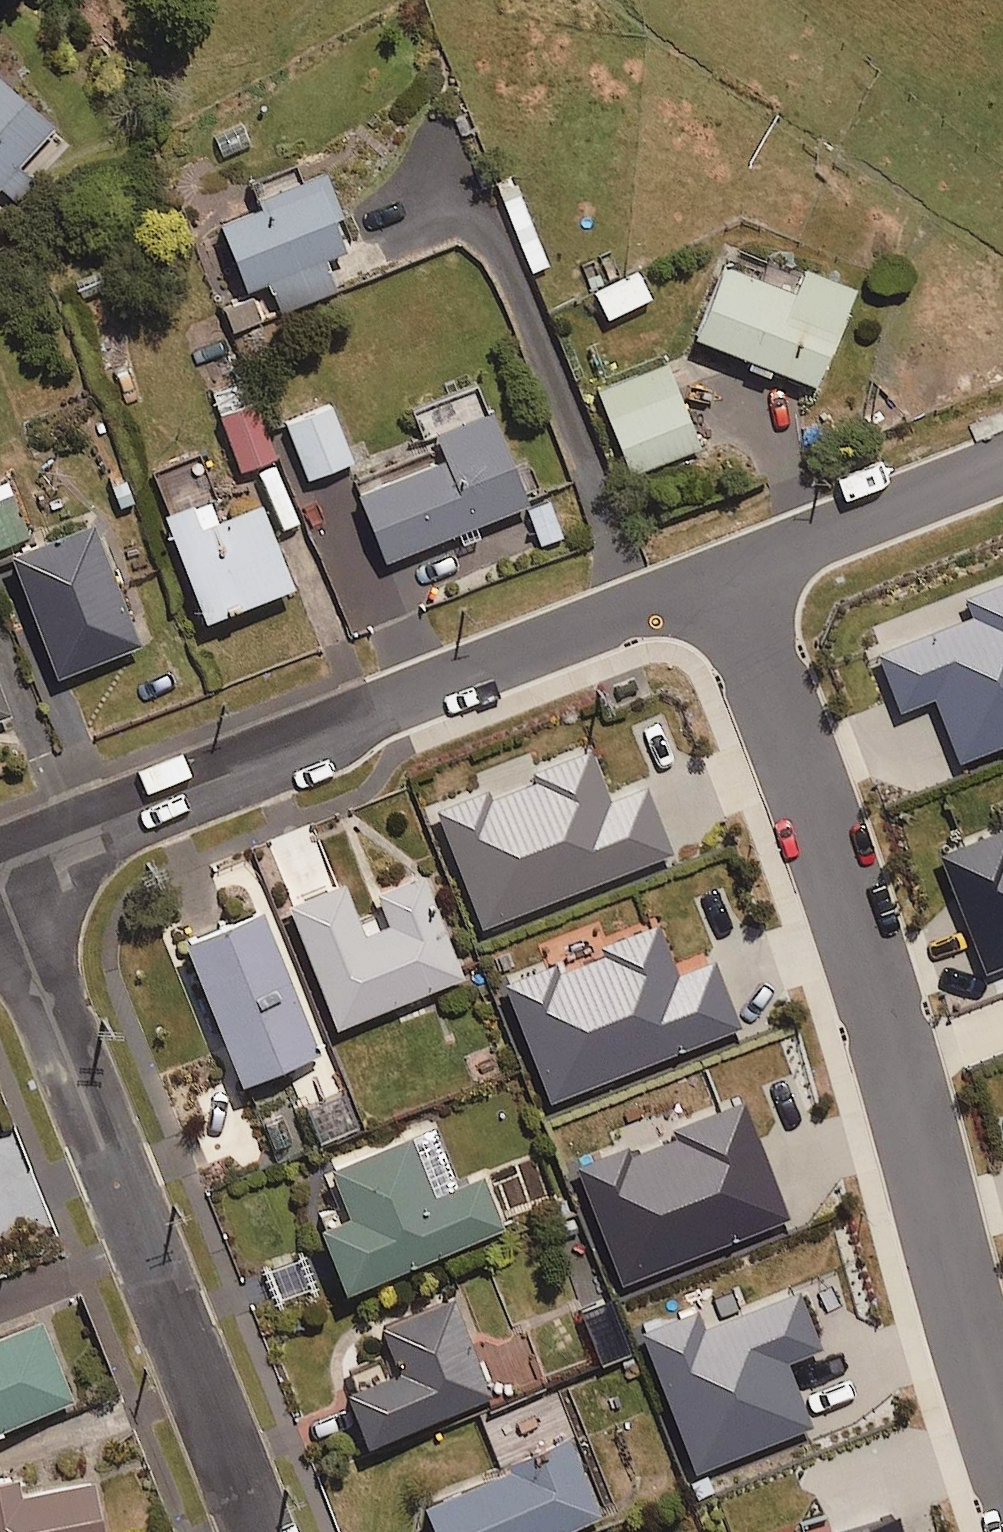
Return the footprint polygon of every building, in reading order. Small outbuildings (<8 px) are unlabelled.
[(51,123),(0,78),(0,187),(13,199),(31,179),(14,164),(51,123)] [(342,246),(329,217),(339,213),(319,166),(250,196),(254,205),(215,222),(243,286),(264,277),(279,312),(334,288),(320,256),(342,246)] [(547,263),(512,178),(495,184),(530,270),(547,263)] [(744,366),(766,375),(770,365),(811,382),(851,285),(802,265),(791,291),(719,262),(690,333),(747,356),(744,366)] [(605,316),(648,295),(636,271),(593,291),(605,316)] [(629,471),(696,446),(665,363),(598,389),(629,471)] [(235,468),(271,456),(252,400),(216,413),(235,468)] [(304,476),(349,459),(328,404),(283,421),(304,476)] [(382,558),(524,502),(489,413),(432,435),(440,458),(356,491),(382,558)] [(26,534),(5,477),(0,478),(0,544),(26,534)] [(257,501),(213,518),(204,496),(160,513),(200,617),(288,583),(257,501)] [(540,546),(563,537),(547,498),(524,508),(540,546)] [(55,673),(137,642),(89,519),(8,550),(55,673)] [(964,597),(971,617),(880,652),(903,710),(937,697),(962,761),(1002,745),(1002,582),(964,597)] [(490,792),(438,812),(485,932),(681,855),(652,782),(612,797),(594,751),(535,774),(538,783),(494,800),(490,792)] [(938,855),(984,977),(1002,970),(1002,830),(938,855)] [(333,1025),(460,974),(419,872),(373,891),(385,922),(359,932),(339,881),(283,903),(333,1025)] [(237,1081),(315,1050),(258,908),(180,940),(237,1081)] [(557,964),(505,985),(551,1103),(743,1028),(717,961),(682,974),(662,923),(602,946),(606,955),(561,973),(557,964)] [(629,1146),(575,1167),(622,1287),(793,1219),(746,1101),(674,1129),(679,1140),(634,1157),(629,1146)] [(480,1174),(454,1184),(431,1124),(325,1165),(344,1214),(316,1225),(340,1288),(500,1226),(480,1174)] [(276,1299),(311,1286),(300,1255),(264,1268),(276,1299)] [(700,1313),(642,1335),(697,1475),(818,1428),(792,1362),(824,1350),(801,1291),(706,1328),(700,1313)] [(364,1441),(487,1394),(451,1299),(379,1326),(396,1370),(345,1390),(364,1441)] [(69,1399),(39,1320),(0,1335),(0,1425),(69,1399)] [(432,1531),(558,1531),(599,1516),(568,1436),(504,1461),(505,1466),(419,1500),(432,1531)] [(19,1498),(16,1481),(0,1484),(0,1531),(105,1531),(96,1484),(19,1498)] [(903,1517),(853,1531),(908,1531),(903,1517)]
